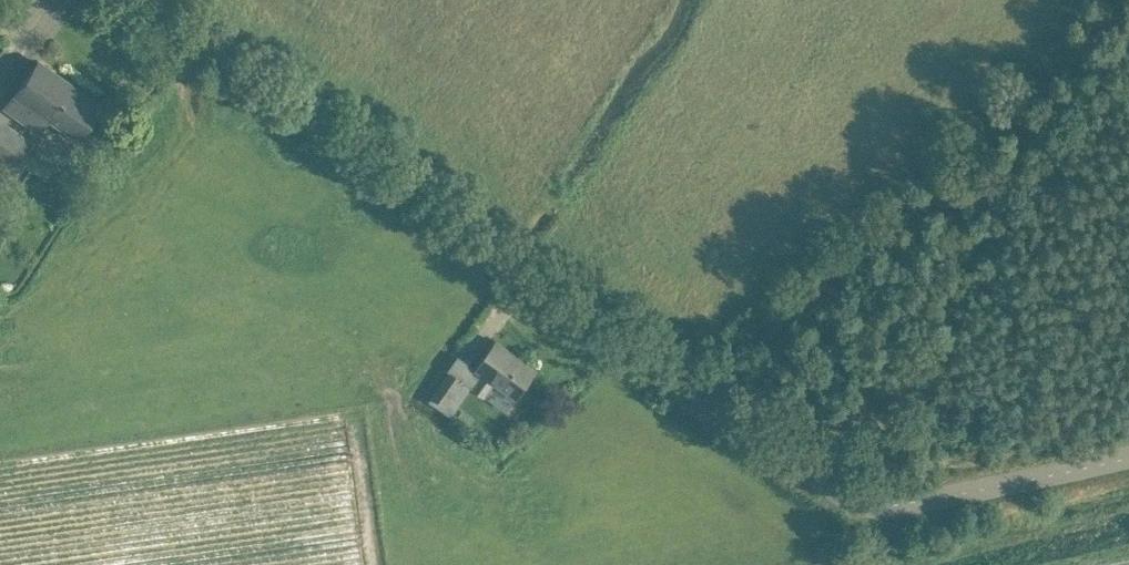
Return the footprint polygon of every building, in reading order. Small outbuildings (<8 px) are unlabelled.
[(100,104),(38,60),(5,107),(39,131),(50,115),(77,135),(100,104)] [(2,161),(12,168),(32,140),(0,117),(0,164),(2,161)] [(486,371),(474,387),(487,396),(507,410),(518,394),(536,369),(522,358),(521,360),(511,352),(512,351),(497,341),(479,366),(486,371)] [(450,370),(431,396),(454,412),(473,386),(450,370)]
